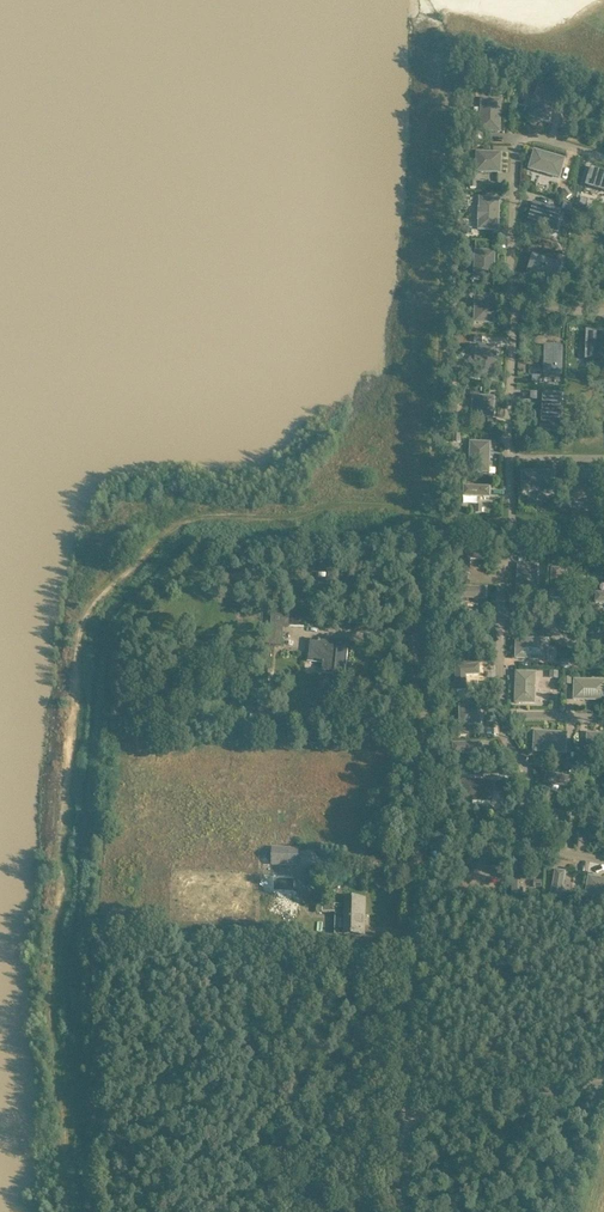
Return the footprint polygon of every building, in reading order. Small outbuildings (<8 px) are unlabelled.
[(528,116),(547,121),(556,90),(537,85),(528,116)] [(559,92),(566,94),(568,88),(561,86),(559,92)] [(478,132),(499,132),(500,100),(480,99),(478,132)] [(565,160),(539,152),(538,151),(536,150),(534,151),(533,154),(533,155),(529,169),(560,178),(565,160)] [(474,172),(500,173),(500,153),(475,153),(474,172)] [(591,167),(585,186),(603,192),(603,171),(591,167)] [(567,190),(562,193),(567,199),(572,195),(567,190)] [(499,227),(498,226),(499,199),(480,198),(479,230),(494,230),(494,231),(497,231),(499,230),(499,227)] [(533,202),(528,221),(552,229),(558,209),(533,202)] [(565,204),(563,209),(570,212),(572,206),(565,204)] [(472,279),(493,279),(494,252),(473,251),(472,279)] [(532,254),(526,273),(551,281),(557,262),(532,254)] [(472,324),(493,324),(494,299),(473,298),(472,324)] [(603,344),(603,338),(603,330),(586,330),(585,355),(603,356),(603,344)] [(473,379),(494,380),(496,347),(475,346),(473,379)] [(543,369),(543,376),(563,377),(564,351),(544,351),(544,363),(545,363),(545,369),(543,369)] [(542,392),(542,418),(561,419),(562,393),(542,392)] [(470,417),(492,418),(493,397),(471,396),(470,417)] [(468,473),(488,473),(489,443),(469,443),(468,473)] [(554,492),(554,472),(520,472),(520,492),(554,492)] [(573,472),(573,505),(593,505),(593,472),(573,472)] [(461,497),(489,498),(489,488),(462,487),(461,497)] [(460,548),(460,573),(470,573),(471,559),(488,560),(488,549),(460,548)] [(518,564),(516,596),(537,597),(539,565),(518,564)] [(550,598),(561,598),(561,587),(585,588),(586,577),(562,576),(563,569),(551,568),(550,598)] [(230,594),(251,597),(253,583),(239,581),(238,590),(231,588),(230,594)] [(455,599),(487,599),(488,588),(455,587),(455,599)] [(603,604),(603,592),(596,592),(596,603),(603,604)] [(515,659),(548,660),(549,639),(515,638),(515,659)] [(346,672),(348,651),(349,641),(338,639),(338,641),(326,640),(326,643),(311,641),(310,655),(310,661),(323,663),(322,674),(334,675),(334,671),(346,672)] [(454,665),(455,691),(465,691),(464,676),(478,675),(478,664),(454,665)] [(515,704),(536,704),(537,672),(515,672),(515,704)] [(556,679),(551,672),(547,675),(552,682),(556,679)] [(603,701),(603,680),(574,679),(574,701),(603,701)] [(459,705),(460,725),(481,725),(480,704),(459,705)] [(533,752),(567,754),(568,733),(534,730),(533,752)] [(603,755),(603,734),(587,733),(585,754),(603,755)] [(453,743),(453,754),(483,753),(483,742),(453,743)] [(569,773),(574,768),(569,762),(564,767),(569,773)] [(545,783),(571,789),(574,778),(547,772),(545,783)] [(462,781),(462,802),(494,802),(493,781),(462,781)] [(599,802),(598,795),(589,796),(591,803),(599,802)] [(590,813),(587,818),(594,823),(598,818),(590,813)] [(450,817),(450,828),(478,828),(478,817),(450,817)] [(480,825),(483,831),(490,827),(487,821),(480,825)] [(272,848),(271,866),(298,867),(298,849),(272,848)] [(305,873),(304,883),(311,883),(311,889),(324,889),(324,868),(311,867),(311,873),(305,873)] [(512,901),(523,901),(524,869),(512,869),(512,901)] [(551,897),(563,899),(566,872),(555,870),(551,897)] [(603,899),(603,879),(588,876),(585,896),(603,899)] [(577,902),(581,897),(575,891),(571,896),(577,902)] [(345,936),(353,936),(365,936),(366,899),(345,899),(345,906),(323,905),(322,913),(345,914),(345,936)] [(589,900),(584,904),(588,911),(594,907),(589,900)] [(255,929),(254,937),(267,937),(267,929),(255,929)] [(281,939),(291,939),(291,929),(281,929),(281,939)]
